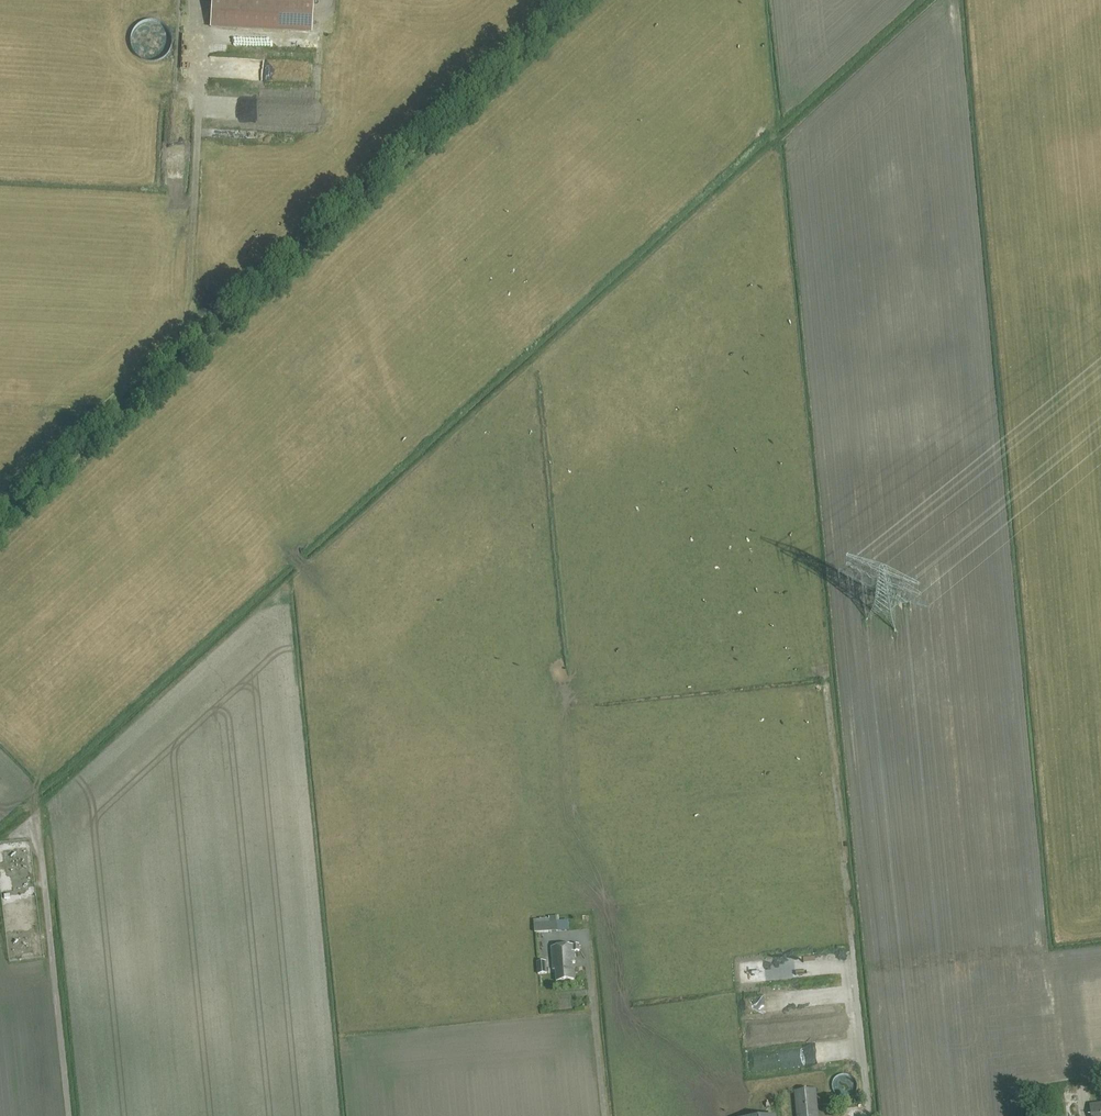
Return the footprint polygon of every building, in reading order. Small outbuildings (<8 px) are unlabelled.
[(210,26),(312,31),(313,0),(212,0),(210,26)] [(7,866),(0,867),(2,891),(28,889),(27,873),(8,875),(7,866)] [(558,931),(557,922),(550,922),(550,920),(534,921),(535,932),(558,931)] [(13,934),(16,953),(36,951),(34,931),(13,934)] [(574,951),(579,950),(579,944),(551,947),(553,970),(555,970),(556,982),(574,980),(573,966),(575,965),(574,951)] [(547,974),(546,962),(537,962),(538,974),(547,974)] [(816,1088),(794,1090),(796,1115),(819,1115),(816,1088)] [(1082,1102),(1068,1104),(1069,1112),(1083,1110),(1082,1102)] [(1090,1103),(1091,1115),(1100,1115),(1100,1102),(1090,1103)]
